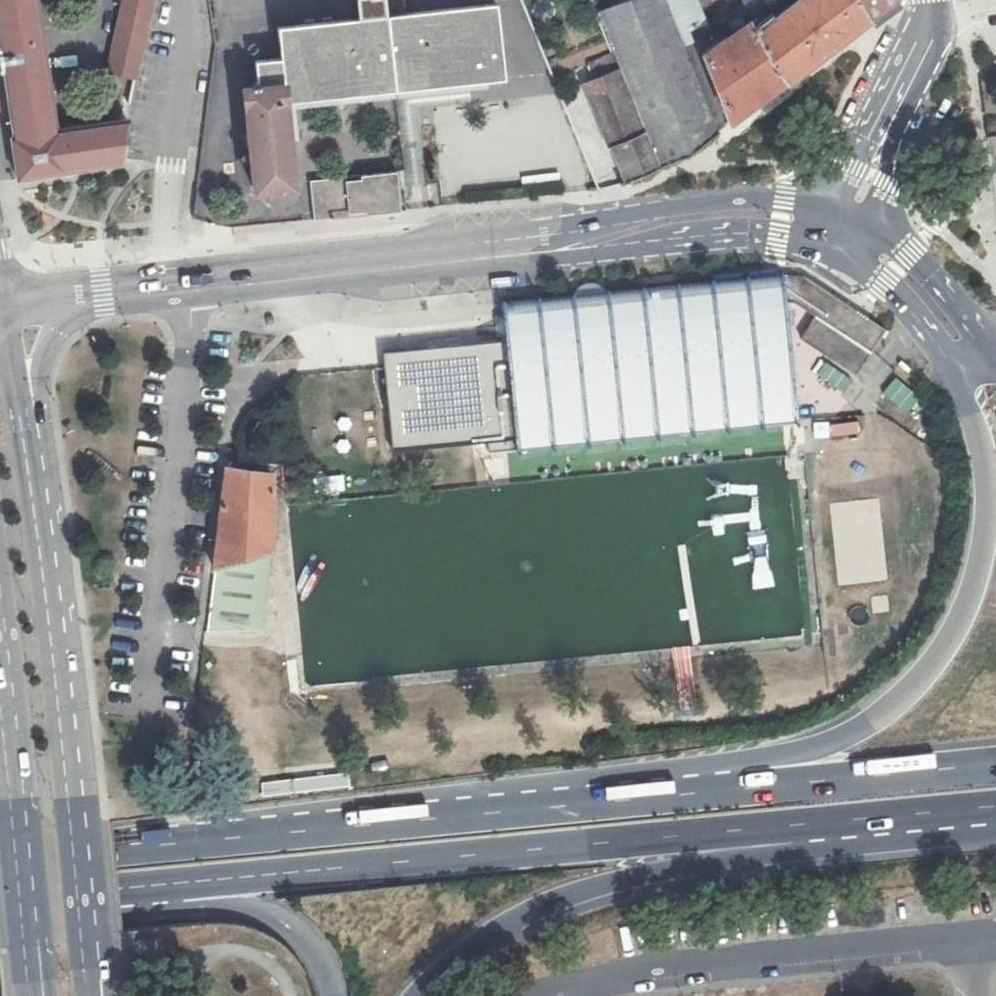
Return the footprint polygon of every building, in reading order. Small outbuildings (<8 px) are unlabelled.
[(127,122),(56,133),(36,0),(0,0),(0,72),(2,72),(11,140),(8,140),(15,181),(118,165),(127,122)] [(152,0),(121,0),(106,76),(135,82),(152,0)] [(373,18),(404,14),(402,0),(371,0),(373,18)] [(618,68),(657,169),(686,157),(714,136),(681,45),(692,40),(688,29),(703,22),(694,0),(623,0),(596,12),(618,68)] [(760,26),(757,21),(762,17),(760,0),(753,0),(744,6),(741,8),(749,20),(767,62),(784,84),(867,20),(853,0),(794,0),(760,26)] [(867,20),(892,0),(853,0),(867,20)] [(468,82),(503,78),(494,3),(404,14),(373,18),(274,29),(274,35),(262,37),(264,53),(333,44),(338,96),(395,90),(468,82)] [(749,20),(741,8),(718,25),(725,38),(702,54),(727,126),(784,84),(767,62),(749,20)] [(284,102),(338,96),(333,44),(264,53),(265,58),(278,56),(279,63),(254,66),(256,91),(242,92),(254,193),(293,188),(284,102)] [(657,169),(618,68),(584,82),(624,183),(641,176),(657,169)] [(470,102),(468,82),(395,90),(404,172),(397,172),(399,187),(424,184),(415,108),(470,102)] [(362,179),(346,181),(349,213),(364,211),(364,215),(401,211),(399,187),(397,172),(361,175),(362,179)] [(311,181),(315,220),(325,219),(350,217),(349,213),(346,181),(346,178),(311,181)] [(466,193),(429,197),(431,208),(467,204),(466,193)] [(482,341),(424,347),(426,365),(410,367),(408,358),(402,359),(408,418),(438,415),(440,432),(474,429),(476,444),(510,441),(512,448),(790,418),(779,296),(787,299),(797,304),(807,309),(815,315),(801,336),(857,375),(890,328),(821,284),(816,282),(797,276),(780,272),(775,272),(498,303),(501,330),(481,332),(482,341)] [(401,350),(402,359),(408,358),(410,367),(426,365),(424,347),(401,350)] [(840,395),(850,382),(826,363),(816,376),(840,395)] [(882,395),(907,415),(920,398),(896,378),(882,395)] [(268,476),(221,470),(216,521),(210,573),(261,559),(268,557),(268,476)] [(261,559),(210,573),(201,636),(250,638),(261,559)]
